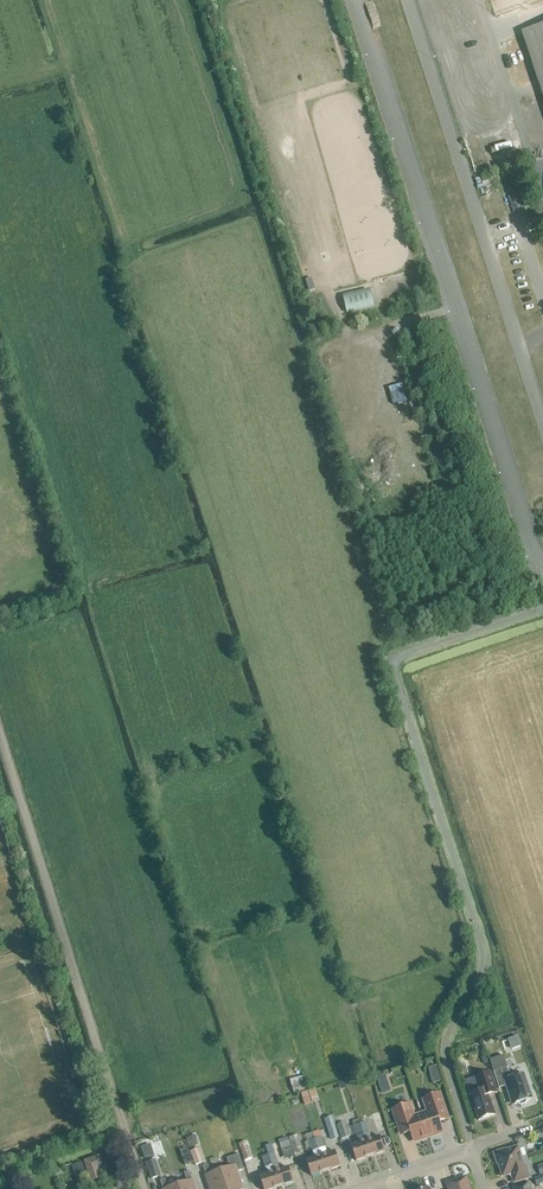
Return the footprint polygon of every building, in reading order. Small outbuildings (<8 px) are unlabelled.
[(522,33),(542,96),(542,27),(522,33)] [(398,146),(393,147),(400,177),(405,175),(398,146)] [(423,216),(416,218),(424,247),(432,245),(423,216)] [(347,271),(377,272),(378,241),(348,240),(347,271)] [(376,301),(372,288),(349,294),(353,308),(376,301)] [(473,372),(467,374),(475,402),(480,401),(473,372)] [(345,405),(340,406),(347,432),(352,431),(345,405)] [(378,477),(385,475),(375,447),(369,449),(378,477)] [(521,1047),(517,1036),(509,1039),(512,1050),(521,1047)] [(507,1068),(504,1057),(490,1062),(494,1073),(507,1068)] [(430,1067),(433,1082),(441,1081),(437,1066),(430,1067)] [(528,1089),(524,1075),(511,1079),(507,1068),(494,1073),(499,1089),(506,1087),(509,1095),(511,1095),(514,1105),(518,1104),(519,1105),(521,1106),(526,1105),(527,1102),(526,1101),(531,1100),(527,1089),(528,1089)] [(498,1093),(491,1073),(475,1078),(477,1083),(467,1086),(479,1121),(495,1115),(489,1096),(498,1093)] [(290,1081),(293,1094),(307,1091),(304,1078),(290,1081)] [(381,1092),(390,1089),(387,1081),(378,1084),(381,1092)] [(314,1090),(301,1095),(305,1106),(318,1102),(314,1090)] [(428,1113),(421,1115),(428,1137),(442,1133),(439,1123),(448,1120),(445,1111),(439,1095),(424,1100),(428,1113)] [(409,1105),(394,1110),(399,1127),(402,1136),(412,1133),(415,1142),(428,1137),(421,1115),(413,1118),(409,1105)] [(376,1129),(386,1126),(382,1111),(372,1114),(376,1129)] [(339,1139),(332,1117),(325,1119),(332,1142),(339,1139)] [(372,1140),(366,1122),(360,1124),(371,1157),(385,1152),(380,1137),(372,1140)] [(350,1138),(345,1123),(338,1125),(336,1126),(341,1140),(350,1138)] [(360,1144),(351,1147),(356,1162),(371,1157),(360,1124),(355,1126),(354,1126),(358,1137),(360,1144)] [(320,1131),(313,1133),(316,1141),(322,1139),(320,1131)] [(316,1141),(313,1133),(305,1136),(308,1144),(310,1144),(315,1159),(307,1162),(312,1177),(326,1172),(316,1141)] [(302,1151),(297,1136),(289,1138),(294,1154),(302,1151)] [(186,1140),(189,1149),(196,1147),(193,1138),(186,1140)] [(292,1147),(289,1138),(281,1141),(283,1149),(292,1147)] [(335,1152),(327,1155),(322,1139),(316,1141),(326,1172),(340,1167),(335,1152)] [(252,1159),(246,1142),(239,1145),(245,1161),(252,1159)] [(265,1146),(268,1155),(269,1155),(275,1153),(272,1144),(265,1146)] [(526,1165),(524,1166),(518,1148),(506,1152),(505,1151),(494,1154),(498,1165),(499,1165),(503,1177),(510,1175),(512,1176),(515,1183),(531,1178),(526,1165)] [(204,1163),(199,1149),(190,1152),(195,1166),(204,1163)] [(289,1168),(281,1171),(275,1153),(269,1155),(279,1188),(294,1183),(289,1168)] [(221,1171),(227,1188),(243,1188),(237,1172),(244,1170),(239,1155),(227,1159),(230,1168),(221,1171)] [(269,1155),(268,1155),(262,1157),(268,1175),(260,1177),(264,1188),(275,1188),(279,1188),(269,1155)] [(104,1168),(100,1157),(84,1162),(91,1182),(102,1179),(99,1169),(104,1168)] [(162,1176),(156,1160),(153,1161),(146,1163),(151,1179),(162,1176)] [(76,1178),(86,1175),(82,1164),(72,1167),(76,1178)] [(221,1171),(211,1174),(208,1165),(203,1167),(206,1176),(211,1188),(227,1188),(221,1171)] [(178,1186),(179,1188),(195,1188),(193,1181),(192,1181),(189,1172),(185,1173),(188,1182),(178,1186)] [(468,1180),(467,1177),(447,1184),(449,1188),(470,1188),(468,1180)] [(534,1180),(536,1186),(542,1184),(542,1177),(534,1180)] [(178,1186),(169,1188),(166,1180),(161,1182),(163,1188),(179,1188),(178,1186)]
